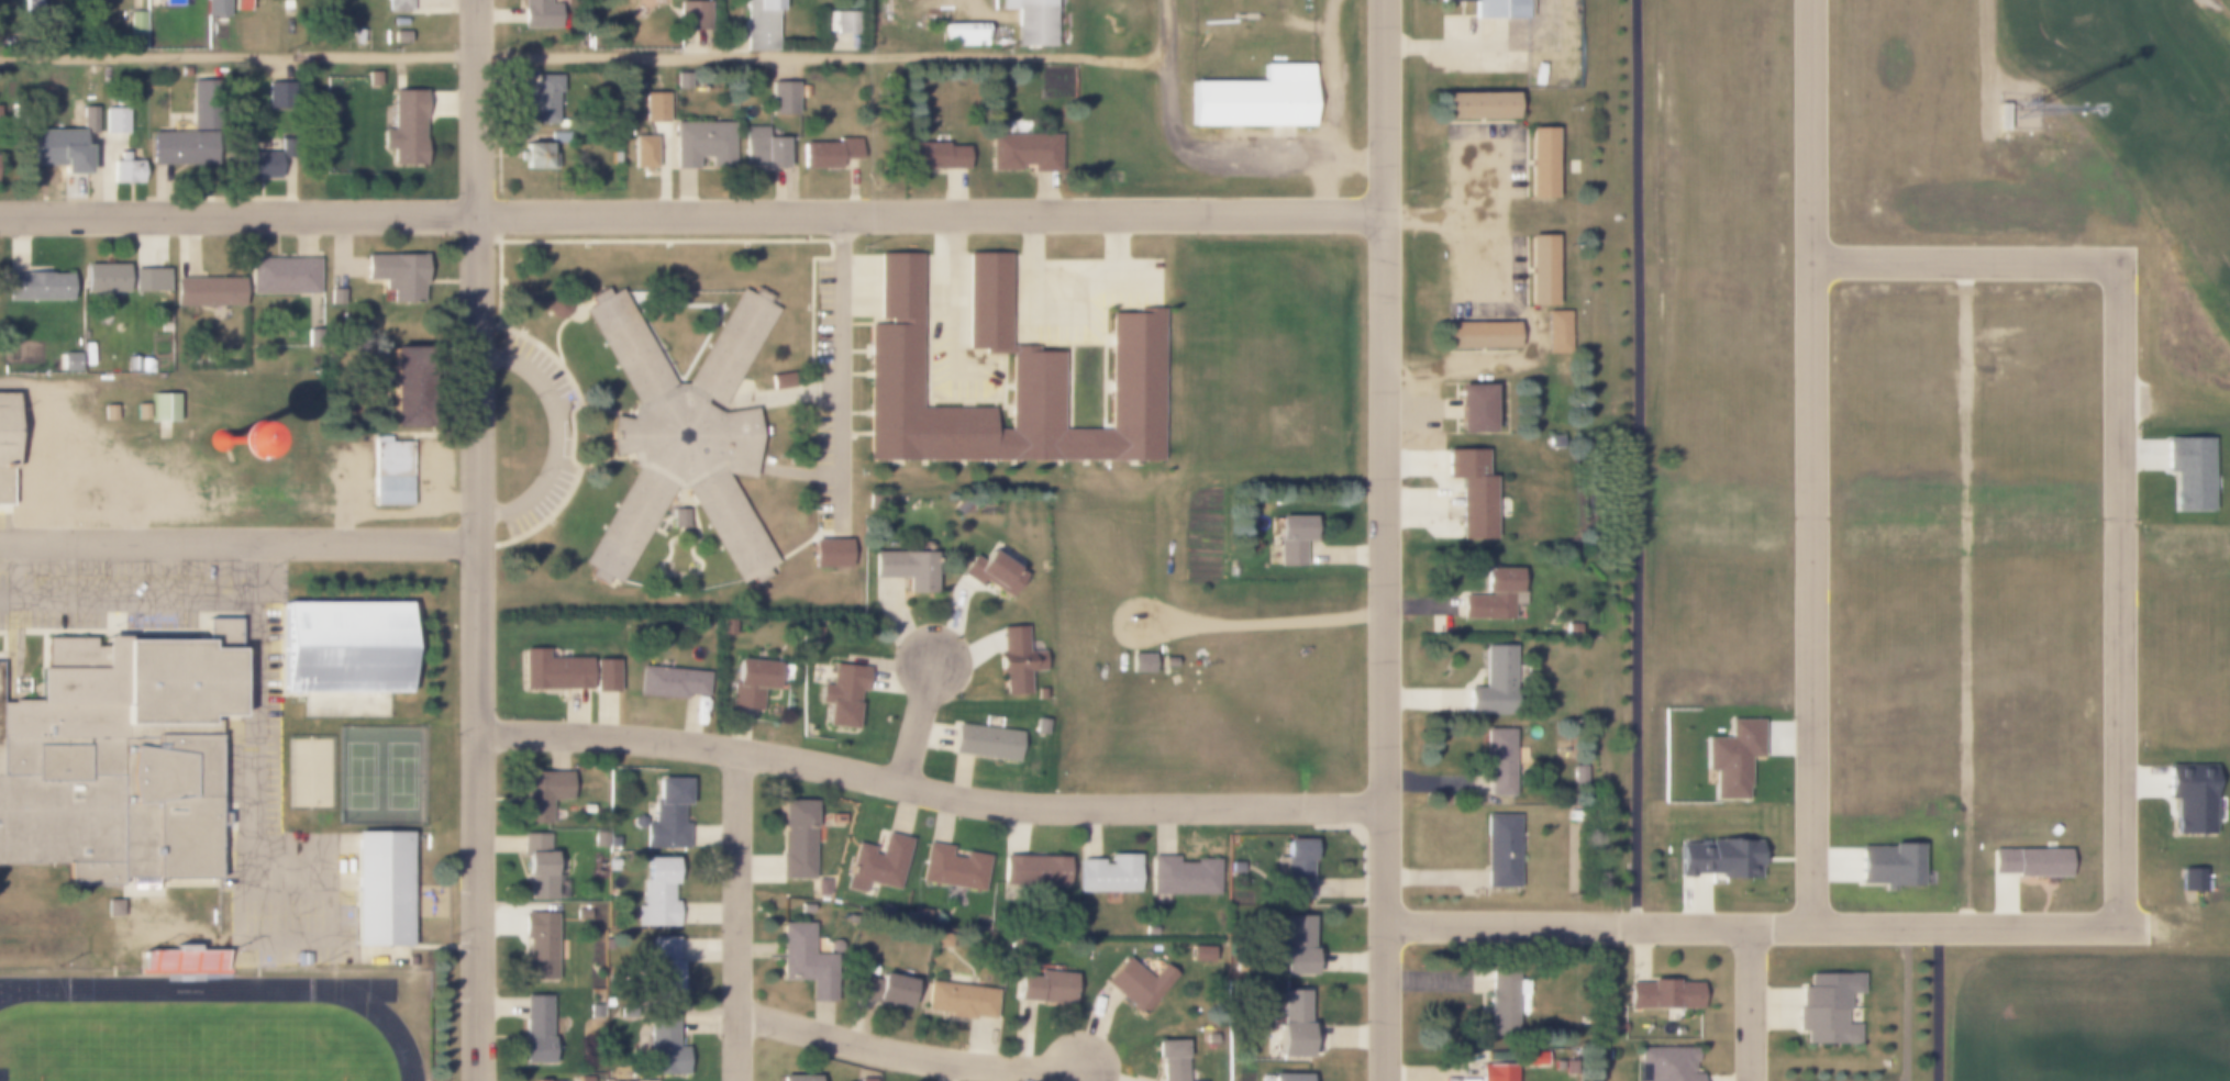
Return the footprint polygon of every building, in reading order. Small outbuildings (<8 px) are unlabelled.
[(23,11),(23,0),(41,0),(41,11),(23,11)] [(204,16),(204,0),(228,0),(228,16),(204,16)] [(232,11),(232,0),(247,0),(247,11),(232,11)] [(387,12),(387,0),(409,0),(409,12),(387,12)] [(521,27),(521,0),(547,0),(547,7),(555,7),(555,27),(521,27)] [(745,53),(744,0),(780,0),(780,12),(775,12),(775,52),(745,53)] [(1001,9),(1001,0),(1052,0),(1052,46),(1016,46),(1014,9),(1001,9)] [(1442,2),(1442,0),(1526,0),(1527,20),(1478,21),(1477,1),(1442,2)] [(676,1),(706,1),(706,30),(676,30),(676,1)] [(129,11),(142,11),(142,36),(129,36),(129,11)] [(825,11),(825,52),(856,51),(856,11),(825,11)] [(987,23),(987,45),(943,45),(943,23),(987,23)] [(391,31),(408,31),(408,44),(391,44),(391,31)] [(1313,82),(1313,127),(1265,127),(1190,127),(1190,82),(1265,82),(1265,67),(1313,67),(1313,82)] [(367,73),(379,73),(379,86),(367,86),(367,73)] [(534,76),(534,87),(528,87),(528,93),(522,93),(522,124),(563,124),(563,76),(534,76)] [(266,81),(293,80),(295,109),(266,109),(266,81)] [(768,82),(794,82),(794,115),(768,115),(768,82)] [(390,90),(390,129),(380,129),(380,149),(392,149),(392,166),(422,166),(423,90),(390,90)] [(643,91),(667,91),(667,122),(643,122),(643,91)] [(1443,93),(1512,93),(1512,121),(1443,121),(1443,93)] [(195,129),(216,129),(216,98),(195,98),(195,129)] [(1998,130),(1998,104),(2009,104),(2009,130),(1998,130)] [(97,107),(97,132),(82,132),(82,108),(97,107)] [(103,108),(127,108),(127,133),(103,133),(103,108)] [(190,109),(190,132),(151,132),(151,164),(211,164),(210,109),(190,109)] [(674,121),(734,122),(733,168),(674,168),(674,121)] [(1527,129),(1551,129),(1551,198),(1527,198),(1527,129)] [(64,133),(81,132),(81,141),(86,141),(86,147),(90,147),(92,176),(66,177),(64,133)] [(522,143),(522,151),(518,151),(518,160),(523,160),(523,169),(555,169),(555,159),(570,159),(570,132),(550,132),(550,143),(522,143)] [(989,134),(989,172),(1020,172),(1020,168),(1030,168),(1030,172),(1059,172),(1059,134),(989,134)] [(632,135),(655,135),(655,172),(632,172),(632,135)] [(839,158),(858,157),(858,136),(799,137),(799,168),(839,168),(839,158)] [(743,137),(743,166),(761,166),(761,171),(774,171),(774,167),(786,167),(786,137),(743,137)] [(909,142),(964,141),(964,168),(909,169),(909,142)] [(112,160),(119,159),(119,151),(126,151),(126,145),(140,145),(141,183),(113,185),(112,160)] [(238,152),(279,152),(278,179),(238,179),(238,152)] [(1527,236),(1551,236),(1551,304),(1527,304),(1527,236)] [(248,253),(317,254),(317,289),(248,288),(248,253)] [(80,255),(120,254),(121,287),(81,288),(80,255)] [(364,255),(423,255),(423,303),(391,303),(391,279),(364,279),(364,255)] [(1062,353),(1062,431),(1110,432),(1111,308),(1162,309),(1162,432),(1162,460),(987,460),(869,459),(869,326),(880,326),(880,255),(922,255),(922,410),(994,410),(994,431),(1011,431),(1012,353),(1062,353)] [(968,255),(1011,255),(1011,349),(967,349),(968,255)] [(166,268),(166,290),(134,290),(134,268),(166,268)] [(169,272),(236,271),(236,299),(169,300),(169,272)] [(23,275),(23,272),(51,272),(51,275),(69,275),(69,301),(7,301),(7,275),(23,275)] [(342,289),(342,307),(329,307),(329,289),(342,289)] [(687,488),(677,488),(622,582),(619,581),(614,589),(591,576),(596,568),(586,562),(639,470),(633,456),(617,458),(611,436),(614,416),(632,420),(637,403),(585,312),(595,305),(591,299),(607,290),(611,297),(620,291),(675,386),(688,386),(743,290),(753,296),(756,290),(779,303),(776,309),(779,310),(719,414),(756,408),(761,437),(753,477),(725,471),(778,562),(766,569),(770,577),(756,584),(753,578),(743,583),(687,488)] [(1546,312),(1568,312),(1568,352),(1546,352),(1546,312)] [(1443,323),(1513,323),(1513,348),(1443,348),(1443,323)] [(387,347),(420,347),(420,431),(387,431),(387,347)] [(77,353),(77,370),(60,370),(60,353),(77,353)] [(138,358),(148,358),(148,371),(138,371),(138,358)] [(1453,385),(1488,385),(1488,433),(1453,433),(1453,385)] [(9,504),(0,504),(0,394),(9,394),(9,504)] [(149,394),(175,394),(175,421),(149,421),(149,394)] [(114,404),(114,420),(102,420),(102,404),(114,404)] [(130,404),(130,420),(117,420),(117,404),(130,404)] [(146,404),(146,420),(134,420),(134,404),(146,404)] [(412,442),(412,505),(374,505),(374,436),(388,436),(388,442),(412,442)] [(1547,437),(1558,437),(1558,448),(1547,448),(1547,437)] [(1483,476),(1490,476),(1490,540),(1457,540),(1457,478),(1444,478),(1444,449),(1483,449),(1483,476)] [(689,510),(689,527),(674,527),(674,510),(689,510)] [(1277,516),(1311,516),(1311,540),(1302,540),(1302,566),(1277,566),(1277,516)] [(811,539),(848,539),(848,567),(811,567),(811,539)] [(981,578),(976,586),(957,572),(969,555),(978,561),(986,550),(1021,575),(1007,595),(981,578)] [(870,551),(931,551),(931,592),(906,592),(906,578),(870,578),(870,551)] [(1483,568),(1516,568),(1516,593),(1510,593),(1510,617),(1461,617),(1461,593),(1483,593),(1483,568)] [(286,603),(410,603),(410,695),(388,695),(389,718),(306,718),(306,695),(286,695),(286,603)] [(69,862),(0,863),(0,662),(1,662),(2,703),(11,703),(11,700),(35,700),(35,668),(44,668),(44,638),(91,638),(91,647),(100,647),(100,638),(118,637),(118,642),(203,640),(203,620),(234,620),(235,714),(217,714),(218,877),(121,877),(121,884),(70,885),(69,862)] [(1565,624),(1576,624),(1576,634),(1565,634),(1565,624)] [(1025,672),(1027,695),(1002,696),(1001,673),(996,673),(995,653),(1000,653),(999,627),(1023,626),(1024,651),(1042,650),(1042,671),(1025,672)] [(1482,645),(1513,645),(1513,716),(1465,716),(1465,688),(1482,688),(1482,645)] [(587,657),(587,688),(521,688),(521,648),(545,648),(545,657),(587,657)] [(1130,654),(1151,654),(1151,675),(1130,675),(1130,654)] [(733,658),(729,707),(759,710),(762,688),(774,689),(776,661),(733,658)] [(1161,658),(1175,658),(1175,667),(1161,667),(1161,658)] [(592,660),(592,690),(618,690),(618,660),(592,660)] [(639,665),(634,696),(681,702),(684,692),(703,694),(706,672),(639,665)] [(821,683),(830,684),(832,665),(867,669),(864,709),(857,707),(855,732),(826,728),(830,703),(819,702),(821,683)] [(953,724),(1019,732),(1016,761),(950,754),(953,724)] [(1484,728),(1511,728),(1511,795),(1487,795),(1487,774),(1484,774),(1484,728)] [(548,824),(524,824),(523,771),(567,770),(567,799),(548,799),(548,824)] [(652,777),(653,800),(643,800),(644,848),(686,848),(686,820),(681,820),(681,805),(686,805),(686,776),(652,777)] [(780,799),(779,879),(812,879),(813,800),(780,799)] [(1568,811),(1579,811),(1579,821),(1568,821),(1568,811)] [(830,814),(842,814),(842,824),(830,824),(830,814)] [(1484,815),(1517,815),(1517,889),(1484,889),(1484,815)] [(854,842),(872,846),(869,852),(877,855),(884,831),(909,837),(895,889),(866,881),(863,894),(841,889),(854,842)] [(604,832),(604,840),(592,840),(592,832),(604,832)] [(356,834),(411,834),(411,948),(357,948),(356,834)] [(522,834),(522,876),(528,876),(528,902),(555,902),(555,873),(550,873),(550,843),(546,843),(546,834),(522,834)] [(608,837),(617,837),(617,846),(608,846),(608,837)] [(1285,837),(1285,856),(1273,856),(1273,865),(1282,865),(1282,901),(1312,900),(1311,837),(1285,837)] [(923,840),(917,882),(983,893),(989,852),(964,848),(962,858),(948,856),(951,845),(923,840)] [(1677,844),(1691,844),(1691,840),(1755,840),(1755,878),(1718,878),(1718,873),(1691,873),(1691,877),(1677,877),(1677,844)] [(1990,849),(2066,849),(2066,877),(2015,877),(2015,873),(1990,873),(1990,849)] [(1077,859),(1076,891),(1136,891),(1136,851),(1108,851),(1108,863),(1102,863),(1101,858),(1077,859)] [(1151,854),(1176,854),(1176,862),(1194,862),(1194,857),(1218,857),(1218,895),(1169,895),(1169,905),(1155,905),(1155,896),(1151,896),(1151,854)] [(1000,855),(1000,889),(1066,889),(1066,855),(1000,855)] [(645,858),(646,881),(640,881),(641,906),(635,906),(635,926),(676,926),(676,901),(672,901),(670,858),(645,858)] [(608,859),(618,859),(618,870),(608,870),(608,859)] [(1230,862),(1241,862),(1241,872),(1230,872),(1230,862)] [(814,880),(826,880),(826,895),(814,895),(814,880)] [(588,909),(588,918),(575,918),(575,909),(588,909)] [(520,912),(520,938),(525,938),(526,981),(555,980),(555,912),(520,912)] [(1283,915),(1282,934),(1275,934),(1274,945),(1280,945),(1279,977),(1314,978),(1314,970),(1309,970),(1310,916),(1283,915)] [(780,923),(811,923),(811,954),(834,954),(834,980),(780,980),(780,923)] [(934,933),(950,934),(948,948),(933,946),(934,933)] [(650,936),(650,959),(647,959),(648,1004),(679,1004),(679,959),(677,959),(677,936),(650,936)] [(1189,946),(1210,946),(1210,962),(1189,962),(1189,946)] [(228,951),(197,951),(197,971),(228,971),(228,951)] [(1161,962),(1150,974),(1127,954),(1103,980),(1142,1014),(1176,976),(1161,962)] [(857,972),(875,977),(877,966),(911,973),(903,1007),(852,996),(857,972)] [(1016,976),(1034,978),(1035,970),(1072,973),(1068,1005),(1013,1000),(1016,976)] [(1486,971),(1487,1043),(1516,1043),(1515,970),(1486,971)] [(1811,974),(1811,989),(1802,989),(1802,1004),(1798,1004),(1798,1027),(1805,1027),(1805,1046),(1860,1045),(1860,1022),(1846,1022),(1846,1014),(1851,1014),(1851,995),(1861,995),(1861,974),(1811,974)] [(924,978),(921,1010),(946,1013),(945,1017),(968,1021),(969,1015),(992,1018),(997,987),(924,978)] [(1675,979),(1675,981),(1698,981),(1698,1008),(1627,1010),(1627,983),(1647,983),(1647,979),(1675,979)] [(1280,987),(1279,1023),(1275,1023),(1275,1056),(1306,1056),(1307,987),(1280,987)] [(521,994),(550,994),(550,1045),(561,1045),(561,1067),(521,1067),(521,994)] [(599,1005),(599,1018),(589,1018),(589,1005),(599,1005)] [(677,1046),(684,1046),(685,1072),(648,1072),(647,1014),(676,1014),(677,1046)] [(1152,1060),(1162,1060),(1162,1080),(1186,1080),(1186,1040),(1152,1040),(1152,1060)] [(1635,1065),(1644,1065),(1644,1080),(1697,1080),(1697,1074),(1688,1074),(1688,1059),(1696,1059),(1696,1048),(1635,1048),(1635,1065)] [(1521,1050),(1521,1066),(1544,1066),(1544,1050),(1521,1050)] [(1478,1080),(1514,1080),(1515,1062),(1478,1062),(1478,1080)]
